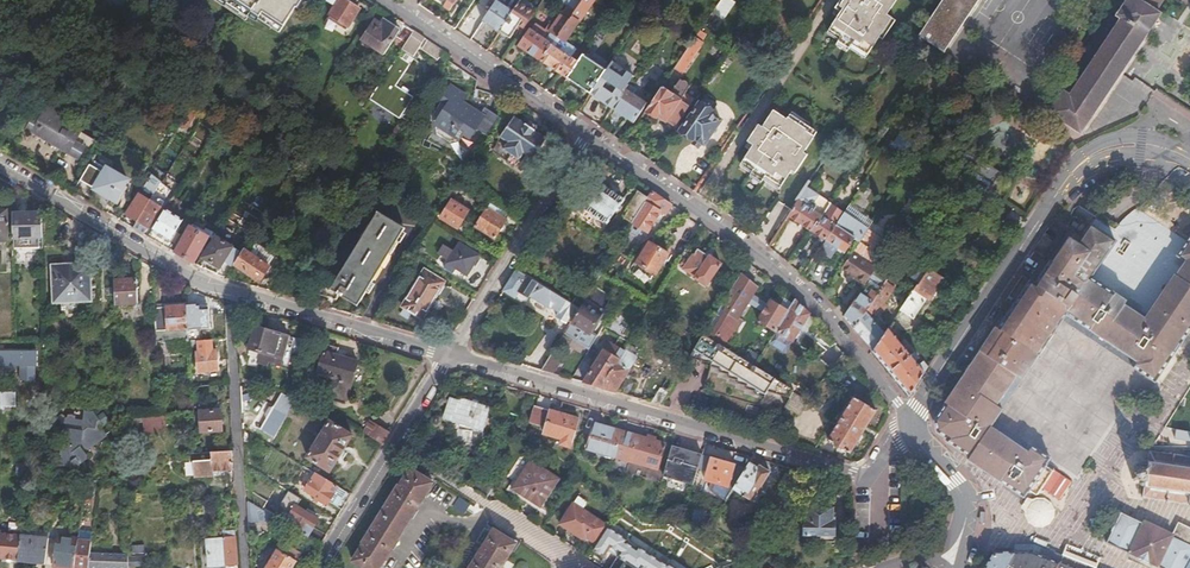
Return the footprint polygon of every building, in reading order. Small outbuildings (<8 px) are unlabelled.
[(241,31),(246,23),(276,41),(292,15),(295,16),(302,5),(294,0),(191,0),(241,31)] [(333,4),(327,13),(335,19),(345,26),(357,7),(346,0),(327,0),(333,4)] [(440,7),(448,12),(457,0),(444,0),(440,7)] [(480,21),(497,32),(519,0),(495,0),(480,21)] [(497,32),(508,40),(517,27),(522,30),(535,10),(520,0),(519,0),(497,32)] [(535,10),(539,4),(532,0),(520,0),(535,10)] [(570,15),(577,19),(590,0),(580,0),(570,15)] [(712,17),(722,23),(736,1),(734,0),(723,0),(712,17)] [(840,11),(833,23),(844,30),(842,33),(853,41),(854,39),(857,41),(869,49),(880,33),(884,35),(896,16),(892,14),(902,0),(839,0),(838,2),(844,6),(840,11)] [(917,37),(943,55),(980,0),(942,0),(917,37)] [(1047,116),(1078,137),(1158,17),(1153,13),(1162,0),(1127,0),(1116,16),(1120,19),(1067,98),(1061,95),(1047,116)] [(835,7),(840,11),(844,6),(838,2),(835,7)] [(555,36),(565,21),(562,19),(565,16),(561,13),(559,17),(558,16),(550,27),(551,28),(543,41),(528,31),(517,45),(539,60),(555,36)] [(577,19),(570,15),(565,21),(555,36),(562,41),(568,32),(577,19)] [(375,19),(366,32),(381,42),(387,46),(398,28),(384,18),(381,23),(375,19)] [(844,30),(833,23),(830,27),(841,34),(842,33),(844,30)] [(604,31),(598,26),(591,37),(597,41),(604,31)] [(706,34),(698,28),(688,44),(694,48),(688,57),(686,56),(682,62),(678,59),(658,88),(679,102),(664,123),(672,129),(686,108),(696,92),(680,81),(705,44),(701,41),(706,34)] [(568,32),(562,41),(574,49),(579,41),(570,35),(568,32)] [(850,44),(853,41),(842,33),(841,34),(839,37),(850,44)] [(424,44),(411,36),(403,48),(415,57),(424,44)] [(562,41),(555,36),(539,60),(558,73),(568,57),(574,49),(562,41)] [(597,41),(591,37),(587,43),(593,47),(597,41)] [(868,51),(869,49),(857,41),(854,39),(853,41),(856,43),(868,51)] [(694,48),(688,44),(678,59),(682,62),(686,56),(688,57),(694,48)] [(584,47),(580,53),(574,62),(564,78),(587,94),(604,69),(584,55),(588,50),(587,48),(584,47)] [(580,53),(574,49),(568,57),(574,62),(580,53)] [(398,55),(369,99),(376,104),(372,111),(388,121),(393,114),(399,118),(413,97),(407,93),(409,90),(402,86),(400,89),(396,86),(410,64),(398,55)] [(568,57),(558,73),(564,78),(574,62),(568,57)] [(604,69),(587,94),(609,109),(623,88),(626,84),(604,69)] [(486,136),(498,117),(484,107),(479,114),(475,119),(466,113),(468,110),(458,103),(459,100),(464,93),(449,84),(440,98),(447,104),(436,121),(440,129),(452,137),(458,138),(462,133),(468,137),(474,128),(486,136)] [(623,88),(609,109),(629,123),(644,102),(623,88)] [(656,118),(664,123),(679,102),(658,88),(642,112),(654,120),(656,118)] [(698,103),(709,111),(714,104),(703,96),(698,103)] [(431,111),(436,121),(447,104),(440,98),(431,111)] [(475,119),(479,114),(459,100),(458,103),(468,110),(466,113),(475,119)] [(708,112),(709,111),(698,103),(678,132),(691,141),(693,138),(702,145),(719,120),(708,112)] [(182,136),(199,109),(191,104),(174,131),(182,136)] [(753,144),(749,149),(742,160),(753,168),(751,171),(762,178),(764,176),(766,177),(771,181),(778,186),(789,171),(792,173),(805,155),(801,152),(813,136),(810,134),(804,129),(805,128),(805,127),(801,124),(787,115),(785,118),(772,109),(761,125),(756,132),(753,131),(747,140),(753,144)] [(790,110),(787,115),(801,124),(805,127),(807,125),(808,123),(804,120),(790,110)] [(36,118),(28,130),(37,135),(35,138),(47,145),(48,142),(65,153),(72,141),(76,143),(82,133),(72,127),(73,124),(66,120),(65,123),(48,112),(41,122),(36,118)] [(517,117),(502,138),(507,142),(502,149),(518,161),(523,154),(530,159),(544,138),(536,131),(538,128),(538,124),(533,121),(529,122),(527,125),(517,117)] [(807,125),(805,127),(805,128),(804,129),(810,134),(813,136),(816,132),(807,125)] [(567,144),(564,133),(550,137),(553,148),(566,145),(567,144)] [(910,157),(916,147),(901,137),(894,147),(910,157)] [(744,145),(749,149),(753,144),(747,140),(744,145)] [(987,184),(997,169),(957,143),(951,152),(962,160),(959,165),(966,169),(969,164),(974,168),(970,173),(987,184)] [(913,160),(920,150),(916,147),(910,157),(913,160)] [(753,168),(742,160),(739,164),(750,172),(751,171),(753,168)] [(104,166),(90,189),(113,202),(127,179),(104,166)] [(1011,179),(997,169),(987,184),(1001,193),(1011,179)] [(759,182),(762,178),(751,171),(750,172),(748,175),(755,179),(759,182)] [(777,188),(778,186),(771,181),(766,177),(764,176),(762,178),(764,180),(769,183),(777,188)] [(136,221),(159,184),(149,178),(126,215),(136,221)] [(580,204),(574,213),(605,233),(611,224),(610,223),(625,199),(598,181),(582,206),(580,204)] [(169,190),(159,184),(136,221),(132,226),(131,228),(144,235),(148,228),(145,227),(169,190)] [(630,220),(647,193),(638,188),(622,215),(630,220)] [(829,202),(807,188),(787,217),(810,231),(820,216),(829,203),(829,202)] [(669,203),(649,190),(647,193),(630,220),(627,225),(644,235),(659,211),(663,213),(669,203)] [(451,201),(440,217),(457,228),(467,212),(451,201)] [(820,216),(810,231),(824,241),(844,212),(829,203),(820,216)] [(174,244),(180,235),(175,231),(182,220),(164,208),(149,230),(174,244)] [(487,208),(475,226),(493,238),(506,220),(487,208)] [(844,212),(824,241),(843,253),(852,238),(857,241),(866,229),(867,228),(844,212)] [(26,213),(10,213),(11,252),(26,252),(26,213)] [(26,213),(26,252),(41,252),(41,213),(26,213)] [(318,283),(312,293),(319,298),(326,299),(331,298),(333,294),(359,307),(404,229),(375,214),(331,291),(318,283)] [(123,220),(132,226),(136,221),(126,215),(123,220)] [(960,379),(996,403),(1004,391),(1024,362),(1037,342),(1057,313),(1059,309),(1066,314),(1091,276),(1099,265),(1111,248),(1116,240),(1091,223),(1078,243),(1067,236),(1051,261),(1048,259),(1035,278),(1032,283),(1027,280),(1004,317),(1000,315),(960,379)] [(191,227),(174,253),(183,258),(199,232),(191,227)] [(857,241),(839,268),(863,284),(878,262),(872,258),(875,254),(871,251),(880,238),(866,229),(857,241)] [(208,237),(199,232),(183,258),(191,262),(192,263),(208,237)] [(1122,350),(1124,352),(1134,359),(1130,365),(1136,369),(1142,373),(1154,381),(1154,380),(1164,366),(1175,349),(1180,343),(1188,331),(1189,327),(1189,233),(1176,255),(1185,261),(1177,274),(1174,273),(1168,282),(1160,294),(1151,307),(1147,313),(1145,316),(1122,350)] [(442,243),(453,248),(457,240),(446,235),(442,243)] [(239,251),(214,236),(201,257),(220,270),(225,263),(229,266),(239,251)] [(650,240),(633,267),(645,275),(649,268),(656,272),(669,251),(650,240)] [(444,263),(441,268),(449,274),(454,268),(465,275),(477,255),(458,243),(445,263),(444,263)] [(684,257),(679,264),(706,281),(719,262),(696,247),(688,260),(684,257)] [(243,252),(233,267),(248,276),(258,282),(268,268),(243,252)] [(855,297),(843,317),(853,329),(883,284),(886,280),(888,277),(892,270),(878,262),(863,284),(855,297)] [(917,284),(926,270),(917,264),(908,278),(917,284)] [(88,265),(51,267),(53,304),(90,301),(88,265)] [(942,279),(927,269),(926,270),(917,284),(899,310),(912,319),(925,300),(927,301),(942,279)] [(568,324),(577,309),(513,271),(500,292),(515,301),(523,302),(526,297),(545,308),(546,307),(555,312),(551,318),(562,325),(564,321),(568,324)] [(422,273),(399,308),(418,319),(441,283),(422,273)] [(1096,279),(1091,276),(1066,314),(1071,317),(1074,319),(1100,282),(1096,279)] [(886,280),(883,284),(893,290),(897,283),(888,277),(886,280)] [(112,281),(113,303),(137,302),(136,280),(112,281)] [(1109,288),(1100,282),(1074,319),(1076,320),(1089,329),(1094,332),(1113,345),(1138,307),(1131,303),(1109,288)] [(883,284),(853,329),(872,351),(883,335),(871,322),(893,290),(883,284)] [(809,312),(794,298),(786,311),(774,330),(791,341),(809,312)] [(774,330),(786,311),(769,300),(757,321),(773,331),(774,330)] [(568,324),(563,333),(565,334),(564,335),(571,339),(572,338),(590,349),(597,337),(589,333),(600,314),(581,302),(577,309),(568,324)] [(188,328),(188,329),(211,328),(209,311),(201,311),(201,308),(195,308),(195,304),(186,305),(188,328)] [(167,306),(153,307),(155,339),(159,339),(159,342),(189,340),(188,336),(188,329),(188,328),(186,305),(167,306)] [(1147,313),(1138,307),(1113,345),(1122,350),(1134,332),(1147,313)] [(281,363),(288,337),(255,327),(248,349),(269,356),(268,360),(281,363)] [(883,335),(872,351),(882,364),(888,370),(898,382),(908,395),(924,372),(887,329),(883,335)] [(703,333),(688,357),(708,364),(701,390),(776,411),(780,405),(789,391),(790,389),(752,365),(720,344),(703,333)] [(296,339),(288,337),(281,363),(289,366),(296,339)] [(604,350),(584,383),(600,387),(626,345),(628,342),(620,337),(615,344),(609,341),(604,350)] [(199,356),(198,357),(198,365),(202,364),(202,367),(218,367),(217,345),(199,346),(199,356)] [(326,345),(316,376),(328,380),(324,393),(346,400),(357,362),(336,355),(337,349),(326,345)] [(626,345),(600,387),(615,392),(636,358),(632,356),(635,350),(626,345)] [(552,351),(540,370),(554,374),(563,358),(552,351)] [(0,354),(0,370),(17,370),(17,385),(31,385),(32,371),(33,371),(33,355),(0,354)] [(189,354),(191,381),(202,381),(202,373),(198,373),(198,369),(195,369),(194,354),(189,354)] [(960,379),(953,388),(986,409),(991,412),(996,403),(960,379)] [(661,386),(649,402),(658,404),(668,389),(661,386)] [(944,404),(934,419),(938,430),(949,437),(948,439),(960,447),(973,456),(994,424),(986,419),(991,412),(972,400),(953,388),(943,403),(944,404)] [(805,401),(789,391),(780,405),(796,415),(805,401)] [(16,392),(0,392),(0,406),(16,406),(16,392)] [(280,394),(258,429),(271,438),(293,403),(280,394)] [(852,395),(827,438),(848,451),(874,408),(852,395)] [(455,412),(453,417),(482,426),(488,406),(460,397),(459,400),(450,398),(446,410),(455,412)] [(65,407),(65,409),(64,410),(63,410),(63,408),(61,406),(58,408),(57,413),(64,415),(61,433),(62,434),(59,445),(60,445),(59,455),(68,456),(68,458),(72,463),(78,458),(78,453),(86,447),(82,442),(106,424),(100,417),(106,413),(99,403),(93,408),(90,404),(81,403),(80,412),(73,411),(73,408),(70,406),(65,407)] [(220,406),(198,406),(199,427),(221,425),(220,406)] [(535,406),(530,422),(545,427),(543,433),(571,441),(579,418),(535,406)] [(370,421),(362,433),(381,445),(388,433),(385,431),(386,429),(374,421),(372,423),(370,421)] [(314,444),(305,458),(328,472),(351,438),(327,424),(319,436),(323,439),(318,447),(314,444)] [(594,424),(586,448),(654,468),(662,443),(594,424)] [(994,424),(973,456),(971,458),(976,462),(980,465),(1004,431),(999,428),(994,424)] [(1007,433),(1004,431),(980,465),(1002,479),(1015,489),(1026,496),(1031,488),(1036,494),(1045,480),(1054,468),(1048,464),(1050,461),(1038,454),(1028,447),(1007,433)] [(707,454),(676,445),(665,474),(695,482),(696,482),(707,454)] [(230,448),(210,449),(211,459),(194,460),(195,476),(225,474),(225,469),(231,469),(230,448)] [(1186,455),(1186,457),(1183,456),(1183,458),(1174,456),(1175,455),(1171,454),(1170,455),(1169,455),(1169,456),(1162,455),(1162,453),(1159,452),(1158,454),(1151,453),(1151,451),(1149,451),(1148,453),(1146,453),(1145,456),(1147,457),(1145,468),(1140,467),(1134,467),(1133,474),(1132,482),(1137,483),(1141,483),(1139,495),(1137,495),(1137,498),(1141,499),(1142,497),(1150,499),(1149,500),(1153,501),(1153,499),(1162,501),(1162,502),(1166,503),(1166,501),(1174,503),(1174,504),(1177,505),(1178,503),(1186,505),(1185,506),(1189,507),(1189,505),(1189,456),(1186,455)] [(528,459),(509,489),(538,509),(558,479),(528,459)] [(732,476),(737,477),(743,467),(718,460),(713,475),(730,481),(732,476)] [(737,477),(734,482),(754,494),(770,470),(758,462),(756,466),(747,461),(743,467),(737,477)] [(776,486),(787,492),(795,476),(785,470),(776,486)] [(353,561),(365,567),(380,567),(431,485),(409,471),(353,561)] [(340,511),(349,496),(316,475),(305,492),(327,505),(328,503),(340,511)] [(471,477),(465,487),(483,498),(489,488),(471,477)] [(572,502),(558,523),(582,539),(584,535),(596,543),(608,526),(572,502)] [(319,544),(325,534),(314,527),(317,521),(291,505),(281,521),(319,544)] [(807,510),(806,536),(834,536),(834,522),(831,521),(831,511),(807,510)] [(1157,567),(1184,567),(1189,557),(1189,528),(1178,522),(1174,529),(1171,534),(1157,527),(1143,520),(1142,522),(1119,511),(1104,542),(1143,561),(1157,567)] [(608,526),(596,543),(593,548),(603,555),(607,549),(637,567),(660,567),(664,562),(637,545),(635,548),(625,541),(627,539),(608,526)] [(466,567),(497,567),(513,543),(490,529),(466,567)] [(0,535),(0,560),(14,561),(16,537),(0,535)] [(234,535),(225,536),(226,563),(235,563),(234,535)] [(69,567),(71,567),(75,539),(55,536),(51,565),(69,567)] [(226,563),(225,536),(217,536),(218,549),(211,550),(212,564),(226,563)] [(16,537),(14,561),(14,562),(42,565),(44,541),(16,537)] [(71,567),(86,567),(88,552),(89,540),(75,539),(71,567)] [(266,567),(292,567),(297,561),(301,553),(282,541),(277,549),(266,567)] [(142,544),(130,545),(131,554),(142,552),(142,544)] [(1014,546),(1015,555),(1034,555),(1048,560),(1051,552),(1035,545),(1014,546)] [(125,555),(88,552),(86,567),(126,567),(125,564),(125,555)] [(1051,552),(1048,560),(1060,565),(1064,557),(1051,552)] [(1015,555),(995,555),(987,567),(1007,567),(1015,555)] [(1007,567),(1044,567),(1048,560),(1034,555),(1015,555),(1007,567)] [(1060,565),(1067,567),(1091,567),(1064,557),(1060,565)]
